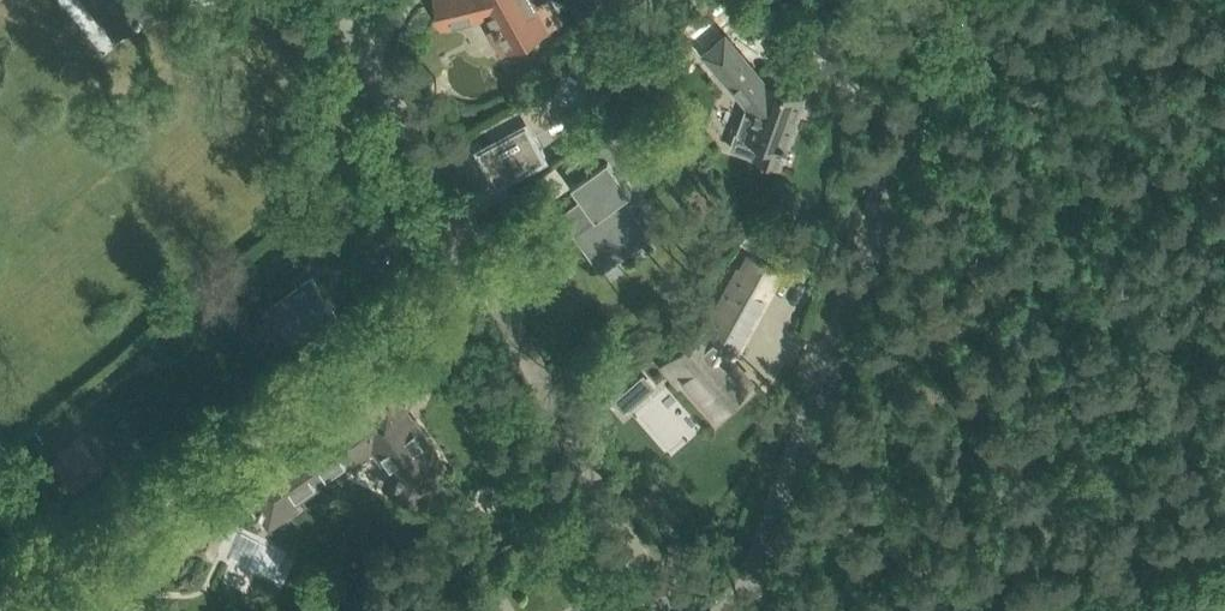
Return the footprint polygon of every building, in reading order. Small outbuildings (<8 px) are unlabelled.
[(107,2),(96,11),(116,36),(159,1),(158,0),(105,0),(107,2)] [(442,20),(486,10),(498,31),(503,29),(512,45),(548,25),(534,0),(437,0),(442,20)] [(729,146),(758,156),(780,164),(796,121),(794,120),(802,96),(797,94),(805,72),(777,62),(768,89),(723,38),(702,56),(744,105),(729,146)] [(493,138),(480,145),(499,179),(524,166),(527,164),(545,154),(533,132),(582,106),(613,88),(569,58),(554,85),(485,124),(486,125),(488,131),(493,138)] [(636,111),(619,124),(627,135),(644,123),(636,111)] [(609,134),(566,165),(576,179),(572,182),(596,214),(565,237),(566,238),(577,230),(591,249),(610,235),(622,250),(645,233),(617,193),(629,184),(610,158),(621,151),(609,134)] [(754,228),(742,242),(774,259),(781,245),(754,228)] [(732,360),(730,358),(778,270),(749,254),(710,325),(667,363),(680,379),(686,374),(717,409),(724,402),(726,404),(742,390),(740,389),(749,380),(736,365),(737,364),(733,359),(732,360)] [(312,276),(275,303),(302,342),(307,339),(309,340),(314,337),(312,335),(340,315),(312,276)] [(457,340),(445,348),(458,367),(470,359),(457,340)] [(628,387),(615,398),(626,411),(638,400),(628,387)] [(257,512),(259,515),(266,525),(294,505),(287,494),(349,451),(353,456),(380,437),(402,469),(394,487),(424,501),(435,476),(431,470),(443,461),(431,444),(432,443),(415,420),(414,420),(403,405),(398,408),(389,395),(371,407),(368,405),(314,443),(310,439),(242,486),(259,510),(257,512)] [(103,465),(79,432),(57,448),(61,454),(53,460),(73,487),(103,465)] [(203,515),(190,547),(214,557),(227,525),(203,515)]
